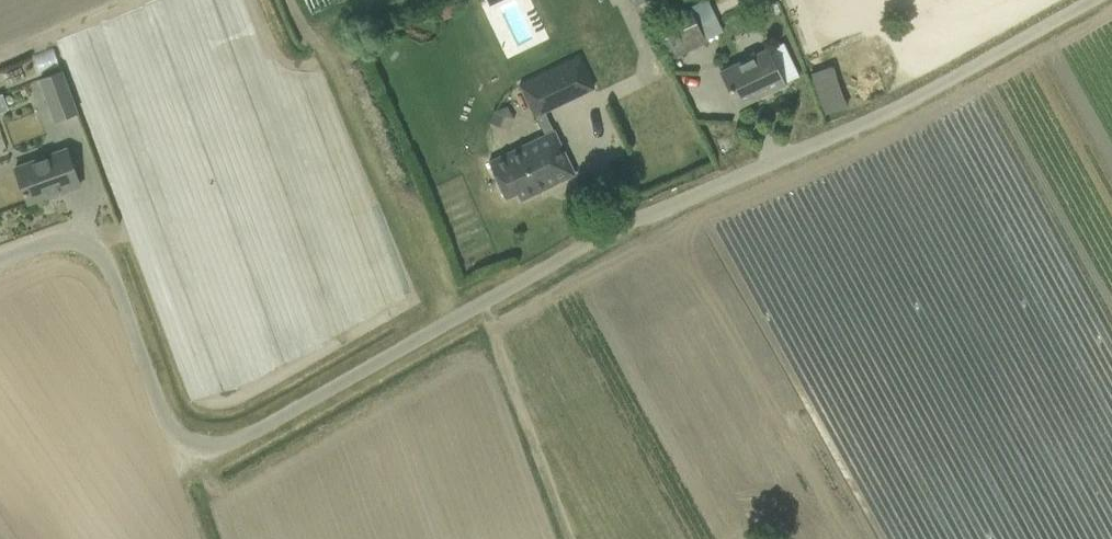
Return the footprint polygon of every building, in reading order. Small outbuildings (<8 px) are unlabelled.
[(442,19),(457,12),(451,1),(437,8),(442,19)] [(688,6),(652,23),(670,58),(706,41),(688,6)] [(783,84),(774,64),(767,51),(722,73),(728,86),(738,106),(783,84)] [(45,58),(49,73),(66,69),(63,54),(45,58)] [(517,192),(521,200),(574,174),(544,111),(594,87),(578,56),(519,84),(535,116),(535,115),(545,135),(488,162),(506,198),(517,192)] [(832,65),(810,73),(824,114),(847,106),(832,65)] [(54,120),(77,113),(61,71),(39,79),(54,120)] [(15,168),(20,182),(28,203),(59,191),(59,193),(80,186),(73,165),(67,149),(15,168)]
